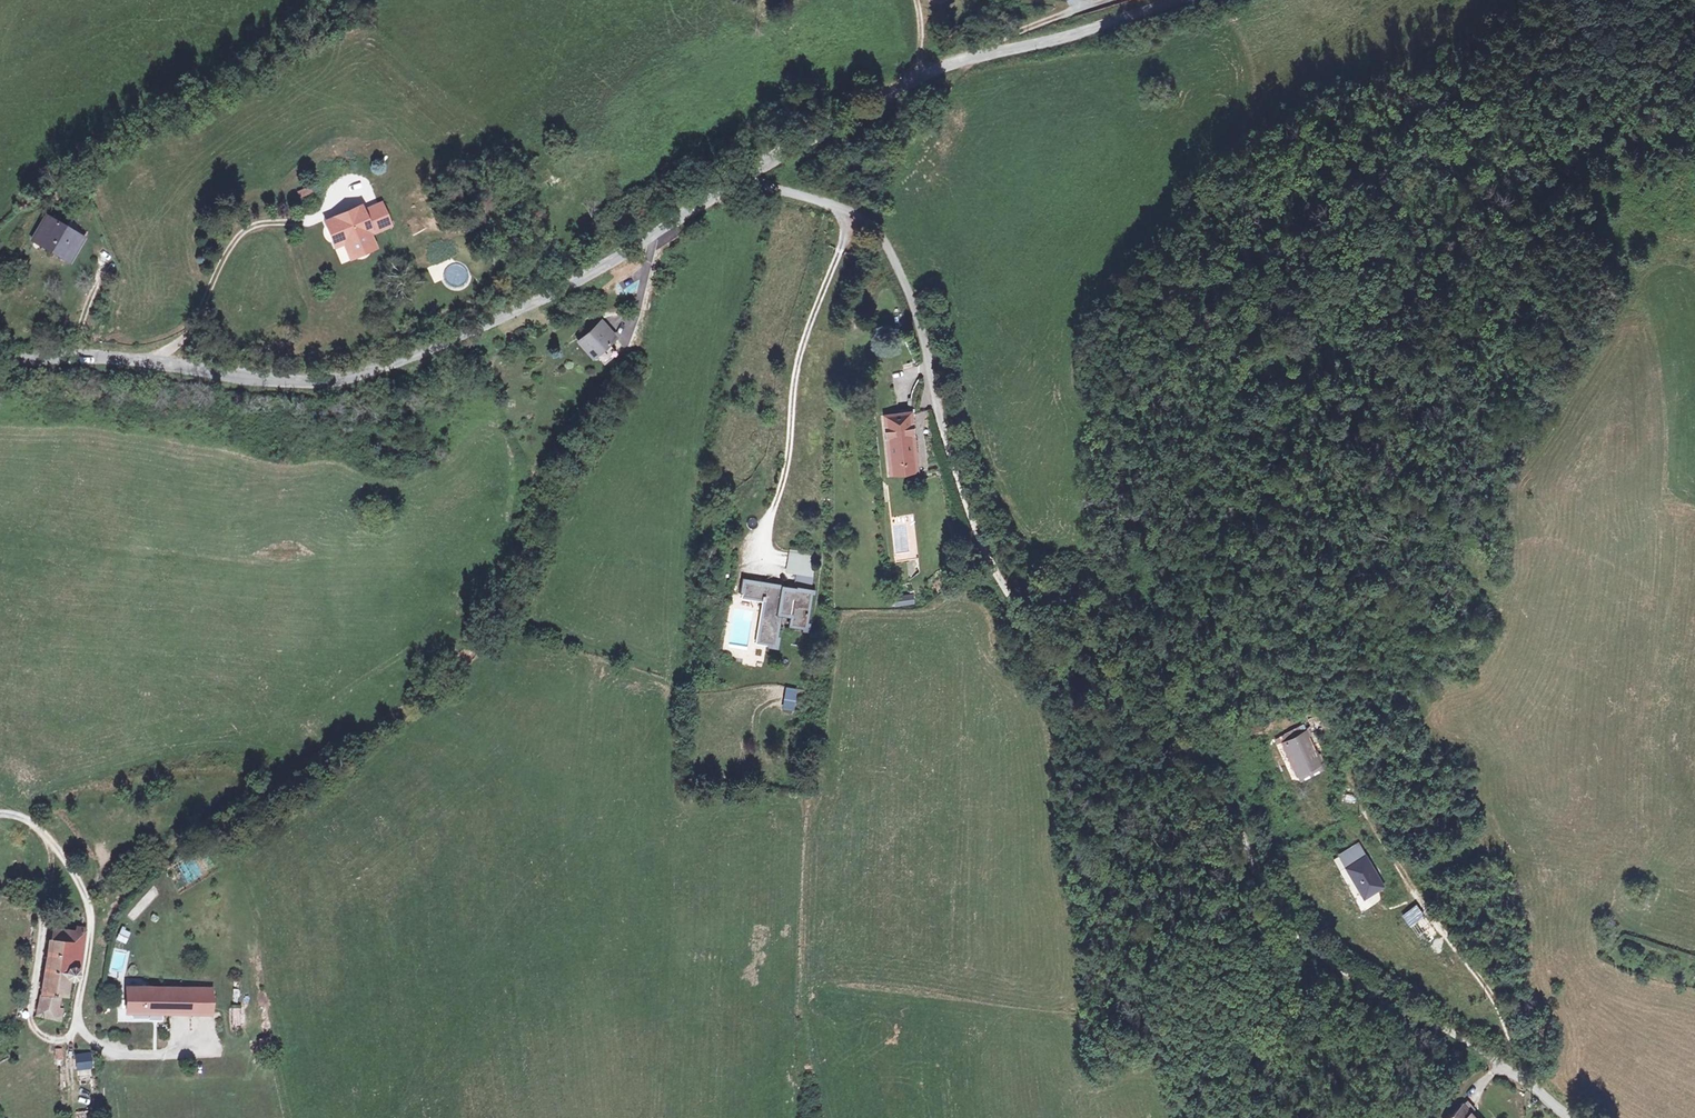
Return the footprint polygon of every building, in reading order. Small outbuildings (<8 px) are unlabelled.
[(357,216),(337,224),(329,228),(338,246),(346,242),(353,258),(371,249),(367,240),(390,229),(381,207),(363,215),(357,217),(357,216)] [(335,220),(337,224),(357,216),(357,217),(363,215),(360,211),(335,220)] [(45,216),(32,237),(70,258),(82,237),(45,216)] [(580,341),(594,356),(606,344),(613,337),(599,322),(580,341)] [(610,348),(606,344),(594,356),(597,360),(610,348)] [(884,414),(887,444),(895,444),(897,460),(917,457),(911,412),(884,414)] [(895,444),(887,444),(891,474),(919,470),(917,457),(897,460),(895,444)] [(805,570),(819,573),(822,553),(795,550),(793,568),(805,570)] [(754,646),(767,648),(778,650),(783,620),(794,621),(793,633),(810,635),(819,573),(805,570),(802,571),(800,588),(742,580),(738,601),(759,605),(754,646)] [(909,602),(909,593),(889,594),(889,603),(909,602)] [(782,709),(794,712),(798,689),(786,687),(782,709)] [(1307,732),(1284,744),(1301,774),(1324,762),(1307,732)] [(1349,846),(1334,853),(1339,865),(1355,858),(1349,846)] [(1365,853),(1346,863),(1362,898),(1382,889),(1365,853)] [(1403,914),(1427,948),(1442,938),(1417,904),(1403,914)] [(72,933),(82,934),(83,926),(73,926),(72,933)] [(126,946),(131,933),(121,929),(116,941),(126,946)] [(82,934),(72,933),(51,931),(47,955),(80,959),(82,934)] [(60,966),(79,968),(80,959),(47,955),(43,974),(58,976),(60,966)] [(60,966),(58,976),(57,981),(66,982),(77,984),(79,968),(60,966)] [(58,976),(43,974),(36,1016),(61,1022),(62,1013),(55,1011),(57,998),(63,998),(66,982),(57,981),(58,976)] [(212,990),(127,989),(128,1016),(212,1015),(212,990)] [(259,1038),(259,1048),(270,1048),(270,1038),(259,1038)] [(54,1068),(62,1068),(61,1060),(60,1051),(52,1051),(54,1068)] [(62,1068),(69,1117),(90,1117),(96,1117),(89,1057),(61,1060),(62,1068)] [(1447,1117),(1473,1117),(1469,1113),(1473,1109),(1468,1102),(1447,1117)]
